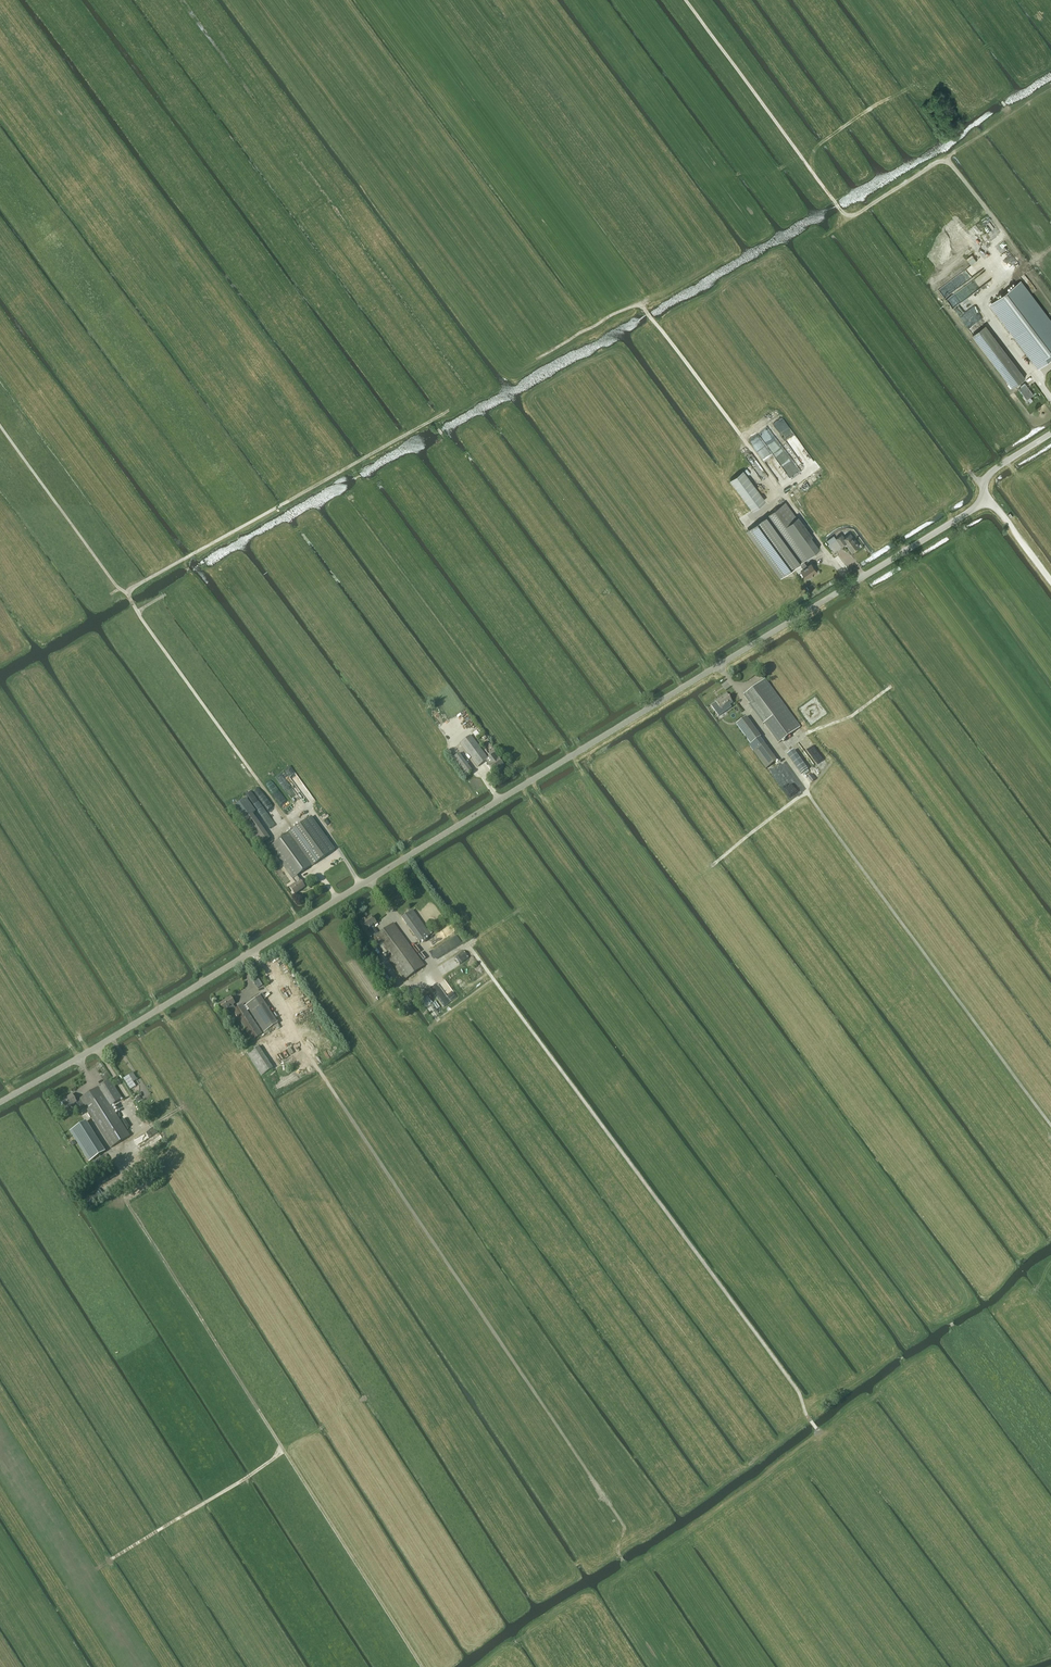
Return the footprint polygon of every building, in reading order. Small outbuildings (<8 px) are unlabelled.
[(1039,368),(1050,359),(1050,321),(1031,294),(1021,281),(991,304),(1039,368)] [(1025,377),(986,325),(973,335),(1012,387),(1015,386),(1025,377)] [(1024,386),(1016,391),(1026,405),(1034,400),(1024,386)] [(743,470),(730,480),(753,511),(766,500),(743,470)] [(788,524),(797,517),(786,502),(747,530),(781,576),(791,569),(794,567),(799,564),(803,560),(819,549),(811,537),(802,544),(788,524)] [(797,517),(788,524),(802,544),(811,537),(797,517)] [(852,551),(859,546),(851,534),(845,538),(842,534),(836,539),(841,546),(846,542),(852,551)] [(807,566),(803,560),(799,564),(803,569),(801,570),(806,578),(812,573),(813,575),(817,572),(811,563),(807,566)] [(778,743),(800,727),(765,679),(743,695),(749,703),(748,704),(763,724),(764,723),(778,743)] [(731,707),(729,705),(732,703),(726,694),(720,698),(720,699),(719,700),(718,699),(718,700),(715,702),(715,703),(711,705),(718,716),(731,707)] [(746,717),(736,724),(740,729),(750,722),(746,717)] [(750,722),(740,729),(751,744),(759,737),(760,736),(750,722)] [(460,743),(475,763),(478,766),(486,761),(489,765),(488,765),(493,772),(500,767),(503,764),(498,758),(494,754),(488,759),(470,735),(460,743)] [(759,737),(751,744),(749,745),(753,751),(764,743),(759,737)] [(777,761),(764,743),(753,751),(766,769),(777,761)] [(459,754),(452,759),(465,776),(472,771),(459,754)] [(258,847),(270,839),(252,815),(256,811),(246,798),(231,809),(258,847)] [(329,817),(325,813),(320,817),(326,825),(330,823),(327,819),(329,817)] [(269,847),(292,879),(297,876),(332,851),(308,818),(269,847)] [(292,879),(292,880),(295,883),(289,888),(294,895),(305,887),(297,876),(292,879)] [(419,943),(430,935),(412,910),(402,918),(419,943)] [(365,919),(359,923),(365,932),(369,929),(374,937),(378,934),(373,926),(376,923),(372,916),(366,921),(365,919)] [(374,937),(373,938),(404,980),(424,966),(394,923),(378,934),(374,937)] [(278,1023),(263,1001),(263,1000),(266,999),(262,993),(259,995),(260,996),(246,1005),(264,1032),(278,1023)] [(230,997),(219,1004),(223,1011),(229,1008),(231,1011),(233,1010),(235,1009),(233,1005),(235,1004),(230,997)] [(262,1034),(243,1004),(235,1009),(233,1010),(252,1040),(262,1034)] [(259,1046),(247,1054),(252,1062),(264,1054),(259,1046)] [(137,1059),(127,1065),(129,1070),(133,1067),(137,1073),(142,1070),(138,1065),(140,1063),(137,1059)] [(136,1080),(132,1074),(124,1079),(130,1090),(136,1086),(134,1082),(136,1080)] [(98,1088),(81,1099),(82,1099),(86,1106),(112,1147),(130,1136),(111,1106),(122,1099),(110,1080),(98,1088)] [(72,1094),(61,1101),(66,1109),(74,1104),(78,1111),(86,1106),(82,1099),(77,1102),(72,1094)] [(70,1131),(75,1140),(77,1143),(89,1163),(106,1153),(86,1121),(70,1131)]
